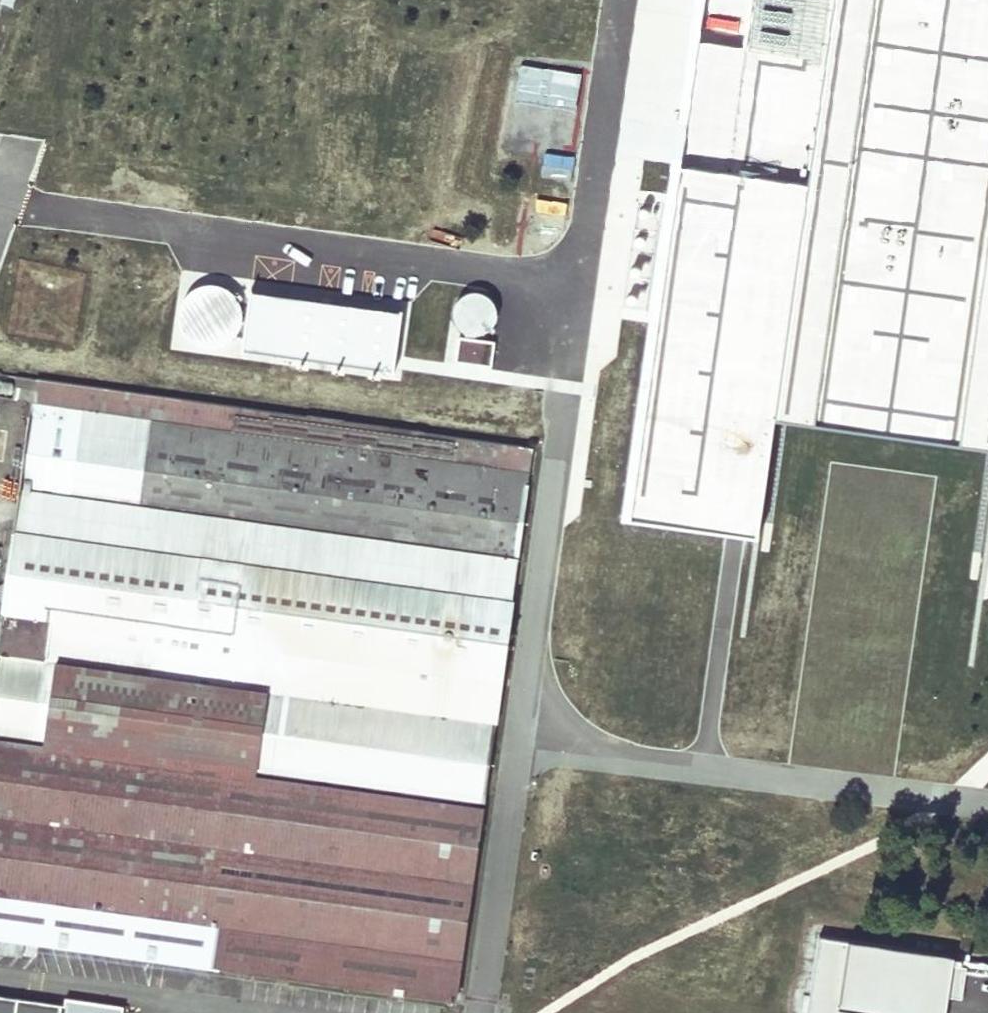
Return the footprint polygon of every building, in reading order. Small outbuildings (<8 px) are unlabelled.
[(627,520),(758,538),(775,416),(987,445),(987,0),(699,0),(627,520)] [(511,74),(503,129),(571,139),(579,83),(511,74)] [(213,285),(201,286),(191,293),(184,302),(181,314),(183,326),(189,336),(199,343),(211,346),(222,344),(232,337),(239,328),(242,316),(240,304),(234,294),(224,287),(213,285)] [(467,331),(470,332),(469,337),(463,337),(460,361),(495,366),(499,342),(478,339),(479,334),(484,334),(488,333),(491,331),(495,328),(499,322),(501,318),(501,314),(501,309),(499,305),(498,301),(495,298),(492,295),(489,293),(486,292),(481,291),(478,291),(474,292),(470,293),(467,295),(464,298),(462,300),(460,303),(459,306),(458,309),(458,314),(459,318),(460,322),(461,324),(464,328),(467,331)] [(245,350),(394,372),(403,314),(253,293),(245,350)] [(535,447),(37,379),(0,641),(0,953),(24,956),(27,941),(457,999),(535,447)] [(63,1008),(0,999),(0,1012),(62,1012),(63,1008)]
